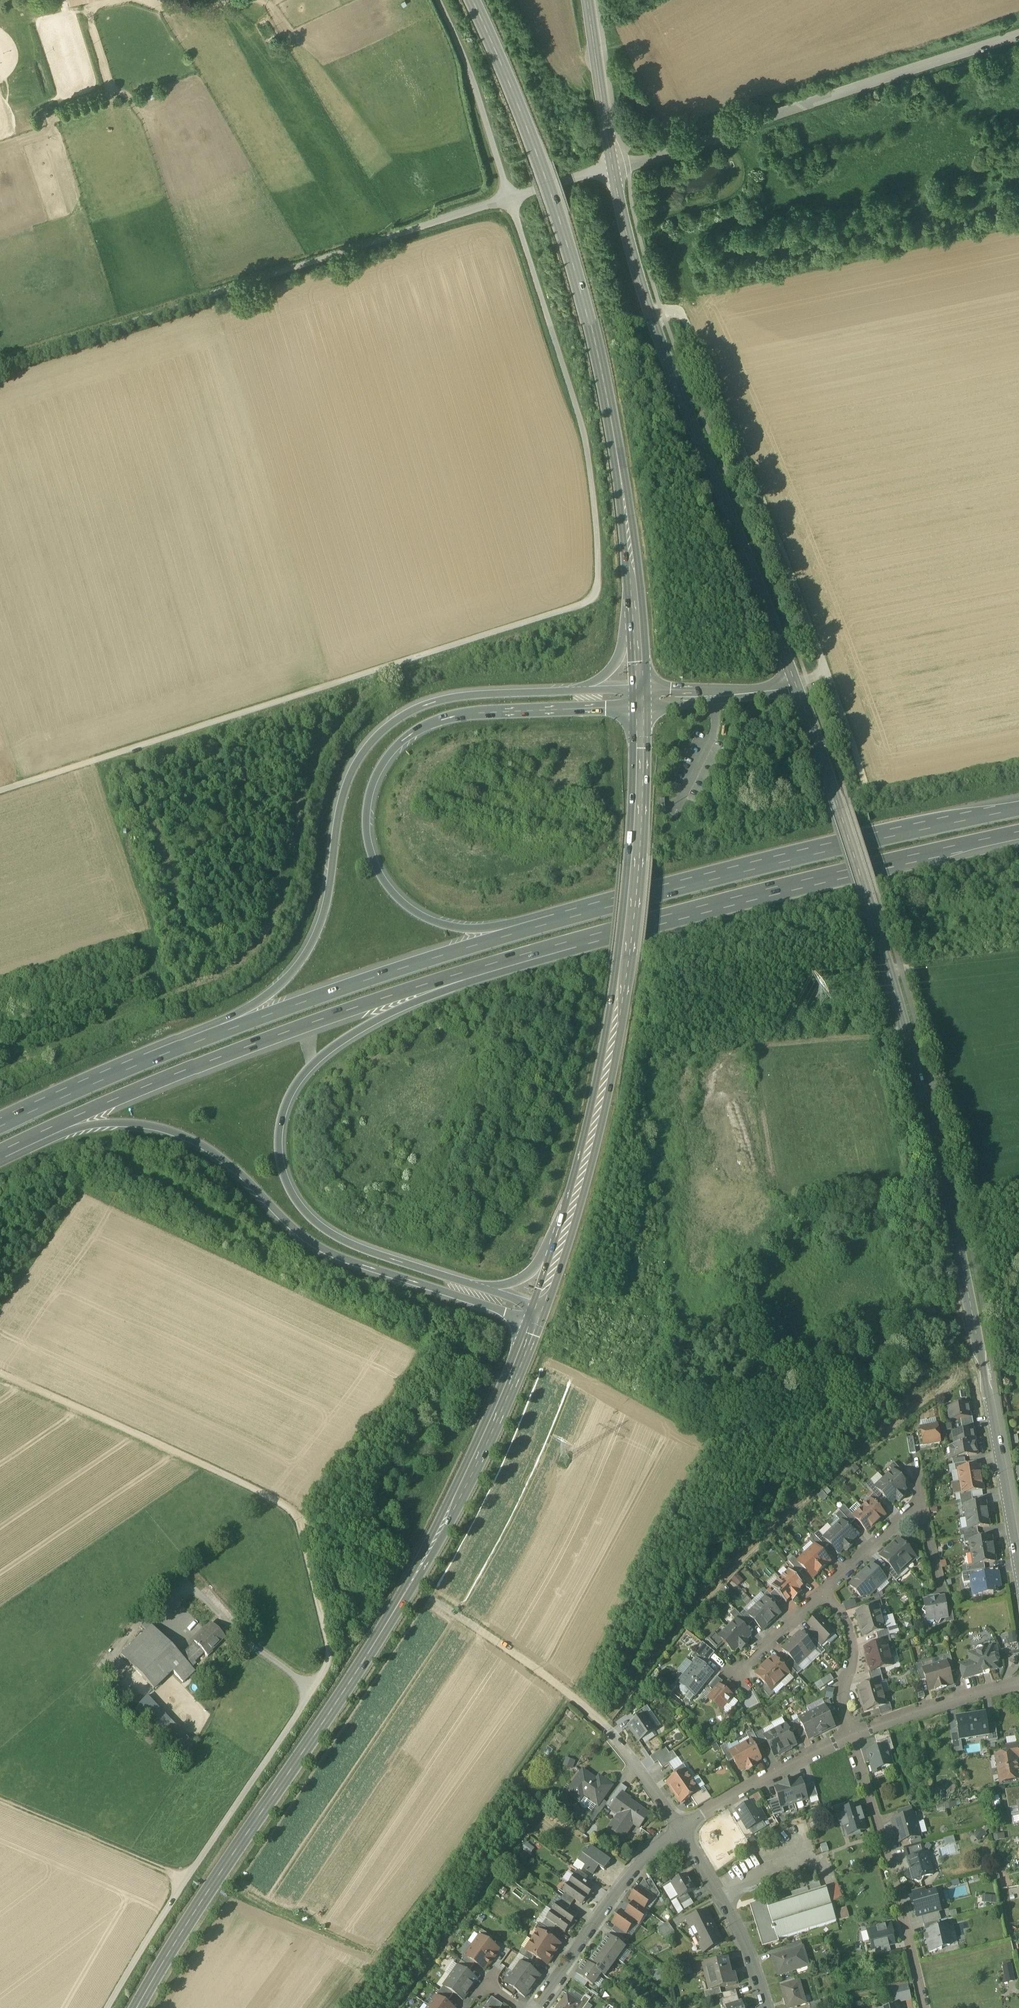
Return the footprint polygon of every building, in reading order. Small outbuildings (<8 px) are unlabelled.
[(948,1408),(950,1422),(960,1421),(970,1419),(970,1418),(968,1405),(948,1408)] [(960,1421),(961,1426),(973,1424),(972,1418),(970,1418),(970,1419),(960,1421)] [(920,1429),(923,1446),(940,1444),(937,1426),(934,1427),(922,1429),(920,1429)] [(953,1434),(955,1447),(975,1444),(973,1431),(962,1432),(953,1434)] [(907,1439),(910,1455),(916,1454),(913,1438),(907,1439)] [(977,1456),(975,1444),(955,1447),(949,1448),(951,1460),(952,1460),(964,1458),(977,1456)] [(893,1472),(898,1477),(902,1473),(894,1464),(889,1468),(892,1472),(893,1472)] [(966,1464),(965,1464),(955,1465),(956,1472),(958,1472),(958,1471),(967,1469),(966,1464)] [(855,1466),(850,1470),(854,1475),(859,1470),(855,1466)] [(958,1472),(960,1483),(981,1479),(979,1468),(978,1468),(967,1469),(958,1471),(958,1472)] [(892,1472),(884,1480),(902,1500),(905,1498),(905,1496),(903,1494),(906,1491),(903,1488),(904,1487),(904,1484),(898,1477),(893,1472),(892,1472)] [(960,1483),(958,1472),(956,1472),(951,1473),(952,1474),(953,1484),(960,1483)] [(878,1474),(870,1482),(876,1488),(884,1480),(878,1474)] [(983,1491),(981,1479),(960,1483),(962,1494),(962,1495),(971,1493),(982,1491),(983,1491)] [(900,1502),(902,1500),(884,1480),(876,1488),(875,1488),(882,1496),(890,1504),(892,1504),(896,1500),(898,1502),(900,1502)] [(871,1493),(873,1495),(877,1500),(882,1496),(875,1488),(876,1488),(870,1482),(865,1487),(871,1493)] [(960,1483),(953,1484),(951,1484),(953,1496),(959,1495),(962,1494),(960,1483)] [(822,1504),(827,1499),(822,1493),(817,1498),(822,1504)] [(881,1504),(877,1500),(873,1495),(869,1499),(868,1500),(870,1502),(870,1501),(877,1508),(881,1504)] [(973,1505),(972,1499),(960,1501),(961,1508),(965,1507),(965,1506),(973,1505)] [(870,1502),(862,1509),(876,1525),(885,1516),(877,1508),(870,1501),(870,1502)] [(961,1508),(960,1501),(957,1502),(960,1519),(966,1518),(965,1507),(961,1508)] [(965,1507),(966,1518),(987,1515),(985,1503),(973,1505),(965,1506),(965,1507)] [(853,1517),(862,1509),(857,1504),(849,1512),(853,1517)] [(839,1511),(840,1512),(851,1524),(856,1520),(853,1517),(849,1512),(844,1507),(839,1511)] [(867,1533),(876,1525),(862,1509),(853,1517),(856,1520),(867,1533)] [(847,1528),(851,1524),(840,1512),(835,1517),(841,1523),(847,1528)] [(989,1527),(987,1515),(966,1518),(968,1529),(968,1530),(977,1529),(989,1527)] [(841,1523),(835,1517),(827,1524),(828,1526),(833,1531),(841,1523)] [(841,1523),(833,1531),(850,1549),(852,1547),(852,1545),(851,1543),(855,1539),(855,1537),(847,1528),(841,1523)] [(820,1533),(824,1539),(833,1531),(828,1526),(820,1533)] [(960,1538),(963,1537),(978,1535),(977,1529),(968,1530),(968,1529),(959,1531),(960,1538)] [(847,1551),(850,1549),(833,1531),(824,1539),(829,1545),(837,1553),(839,1553),(843,1550),(845,1551),(847,1551)] [(814,1537),(825,1549),(829,1545),(824,1539),(820,1533),(818,1532),(814,1537)] [(979,1534),(978,1535),(963,1537),(964,1544),(970,1543),(970,1542),(980,1540),(979,1534)] [(825,1549),(814,1537),(809,1541),(814,1547),(815,1546),(821,1553),(825,1549)] [(970,1543),(972,1554),(993,1550),(991,1538),(980,1540),(970,1542),(970,1543)] [(814,1547),(809,1541),(801,1549),(806,1555),(814,1547)] [(898,1541),(889,1549),(906,1567),(915,1560),(915,1559),(907,1551),(898,1541)] [(814,1547),(806,1555),(821,1571),(830,1563),(821,1553),(815,1546),(814,1547)] [(915,1560),(917,1563),(923,1557),(912,1546),(907,1551),(915,1559),(915,1560)] [(898,1575),(906,1567),(889,1549),(880,1557),(890,1567),(897,1576),(898,1575)] [(995,1562),(993,1550),(972,1554),(973,1565),(974,1566),(984,1564),(995,1562)] [(812,1579),(821,1571),(806,1555),(798,1562),(797,1563),(803,1570),(812,1579)] [(789,1563),(796,1571),(799,1574),(803,1570),(797,1563),(798,1562),(793,1558),(789,1563)] [(966,1566),(967,1573),(980,1571),(985,1570),(984,1564),(974,1566),(973,1565),(966,1566)] [(872,1566),(861,1575),(875,1590),(885,1580),(880,1574),(872,1566)] [(890,1567),(885,1571),(892,1579),(896,1583),(901,1578),(898,1575),(897,1576),(890,1567)] [(888,1583),(892,1579),(885,1571),(884,1570),(880,1574),(885,1580),(888,1583)] [(789,1571),(780,1580),(797,1599),(802,1594),(799,1592),(804,1588),(800,1584),(792,1575),(789,1571)] [(805,1580),(799,1574),(796,1571),(792,1575),(800,1584),(805,1580)] [(981,1577),(980,1571),(967,1573),(962,1574),(964,1584),(971,1582),(971,1579),(979,1578),(979,1577),(981,1577)] [(971,1582),(974,1596),(987,1594),(991,1589),(1000,1587),(997,1574),(988,1575),(981,1577),(979,1577),(979,1578),(971,1579),(971,1582)] [(767,1584),(771,1588),(780,1580),(776,1575),(767,1584)] [(875,1590),(861,1575),(850,1586),(861,1598),(869,1596),(875,1590)] [(737,1576),(731,1581),(738,1588),(743,1582),(737,1576)] [(793,1603),(797,1599),(780,1580),(771,1588),(774,1592),(783,1600),(786,1604),(791,1600),(793,1603)] [(885,1580),(875,1590),(879,1594),(889,1585),(888,1583),(885,1580)] [(719,1594),(725,1600),(729,1596),(728,1590),(726,1587),(719,1594)] [(774,1592),(770,1596),(776,1602),(778,1605),(783,1600),(774,1592)] [(772,1606),(776,1602),(770,1596),(767,1593),(763,1597),(763,1598),(765,1600),(772,1606)] [(761,1595),(752,1603),(757,1608),(765,1600),(763,1598),(763,1597),(761,1595)] [(934,1620),(938,1624),(941,1619),(947,1618),(946,1609),(944,1598),(924,1602),(925,1607),(922,1612),(927,1615),(928,1622),(934,1620)] [(765,1600),(757,1608),(771,1623),(780,1615),(772,1606),(765,1600)] [(844,1604),(846,1611),(857,1608),(856,1601),(844,1604)] [(869,1604),(871,1610),(878,1608),(879,1608),(882,1607),(881,1601),(869,1604)] [(744,1611),(745,1612),(748,1616),(757,1608),(752,1603),(744,1611)] [(762,1631),(771,1623),(757,1608),(748,1616),(754,1622),(762,1631)] [(857,1614),(860,1626),(882,1619),(879,1608),(878,1608),(871,1610),(857,1614)] [(947,1618),(947,1623),(954,1622),(952,1608),(946,1609),(947,1618)] [(742,1627),(746,1623),(740,1616),(735,1611),(730,1615),(736,1622),(736,1621),(742,1627)] [(745,1612),(740,1616),(746,1623),(750,1626),(754,1622),(748,1616),(745,1612)] [(141,1625),(146,1632),(151,1627),(156,1623),(150,1616),(141,1625)] [(812,1630),(825,1643),(826,1641),(834,1635),(817,1617),(808,1625),(812,1630)] [(886,1618),(882,1619),(885,1630),(887,1630),(888,1630),(895,1628),(891,1617),(886,1618)] [(885,1631),(885,1630),(882,1619),(860,1626),(863,1637),(876,1633),(885,1631)] [(736,1622),(728,1629),(745,1648),(748,1645),(748,1643),(746,1641),(750,1638),(750,1636),(742,1627),(736,1621),(736,1622)] [(194,1643),(195,1644),(203,1652),(207,1657),(212,1652),(211,1651),(224,1638),(211,1624),(205,1630),(206,1631),(194,1643)] [(121,1656),(153,1688),(171,1671),(183,1682),(194,1671),(190,1667),(182,1659),(180,1657),(151,1627),(146,1632),(121,1656)] [(888,1630),(889,1636),(897,1633),(896,1628),(895,1628),(888,1630)] [(742,1650),(745,1648),(728,1629),(719,1637),(719,1638),(724,1644),(732,1652),(734,1652),(738,1648),(740,1650),(742,1650)] [(808,1634),(813,1639),(820,1647),(825,1643),(812,1630),(808,1634)] [(876,1633),(878,1639),(889,1636),(888,1630),(887,1630),(885,1630),(885,1631),(876,1633)] [(1010,1645),(1017,1643),(1015,1632),(1008,1634),(1009,1638),(1010,1645)] [(707,1640),(717,1651),(724,1644),(719,1638),(719,1637),(715,1633),(707,1640)] [(800,1633),(791,1642),(806,1658),(814,1650),(815,1650),(809,1643),(800,1633)] [(837,1638),(834,1635),(826,1641),(830,1645),(837,1638)] [(891,1642),(889,1636),(878,1639),(879,1645),(886,1643),(886,1644),(891,1642)] [(825,1652),(820,1647),(813,1639),(809,1643),(815,1650),(814,1650),(820,1656),(821,1657),(825,1652)] [(798,1666),(806,1658),(791,1642),(782,1650),(791,1659),(797,1666),(798,1666)] [(864,1649),(868,1661),(889,1655),(886,1644),(886,1643),(879,1645),(864,1649)] [(193,1662),(203,1652),(195,1644),(185,1654),(186,1656),(182,1659),(190,1667),(195,1663),(193,1662)] [(696,1661),(704,1667),(714,1654),(702,1644),(691,1658),(696,1662),(696,1661)] [(997,1647),(991,1649),(994,1657),(995,1657),(999,1656),(997,1647)] [(971,1663),(975,1676),(997,1670),(996,1664),(997,1664),(998,1661),(998,1658),(995,1657),(994,1657),(989,1658),(987,1650),(983,1651),(983,1649),(980,1648),(977,1649),(976,1651),(976,1653),(969,1655),(971,1663)] [(820,1656),(814,1650),(806,1658),(812,1664),(820,1656)] [(896,1653),(889,1655),(892,1665),(899,1663),(896,1653)] [(892,1665),(889,1655),(868,1661),(871,1672),(880,1670),(893,1666),(892,1665)] [(946,1663),(949,1673),(955,1672),(950,1656),(944,1657),(945,1663),(946,1663)] [(945,1663),(944,1657),(933,1661),(934,1666),(945,1663)] [(773,1658),(765,1666),(780,1683),(788,1675),(789,1675),(783,1669),(773,1658)] [(812,1664),(806,1658),(798,1666),(802,1671),(804,1672),(812,1664)] [(923,1669),(934,1666),(933,1661),(932,1658),(918,1662),(918,1665),(922,1664),(923,1669)] [(787,1663),(788,1665),(796,1673),(798,1675),(802,1671),(798,1666),(797,1666),(791,1659),(787,1663)] [(684,1677),(693,1666),(686,1661),(677,1672),(684,1677)] [(688,1691),(690,1692),(694,1696),(712,1674),(704,1667),(696,1661),(696,1662),(693,1666),(684,1677),(678,1683),(681,1686),(680,1687),(680,1690),(684,1693),(687,1693),(688,1691)] [(945,1663),(934,1666),(941,1690),(944,1689),(944,1687),(946,1686),(952,1685),(949,1673),(946,1663),(945,1663)] [(959,1666),(963,1680),(975,1676),(971,1663),(959,1666)] [(916,1666),(920,1682),(926,1680),(923,1670),(923,1669),(922,1664),(918,1665),(915,1666),(916,1666)] [(792,1677),(796,1673),(788,1665),(783,1669),(789,1675),(788,1675),(791,1678),(792,1677)] [(772,1691),(780,1683),(765,1666),(756,1675),(766,1685),(771,1691),(772,1691)] [(938,1691),(941,1690),(934,1666),(923,1669),(923,1670),(926,1680),(929,1691),(935,1690),(938,1689),(938,1691)] [(868,1673),(870,1679),(882,1676),(880,1670),(871,1672),(868,1673)] [(788,1675),(780,1683),(785,1688),(794,1680),(792,1677),(791,1678),(788,1675)] [(821,1681),(824,1686),(834,1680),(831,1675),(825,1678),(821,1681)] [(883,1682),(882,1676),(870,1679),(872,1685),(879,1682),(879,1683),(883,1682)] [(708,1689),(713,1694),(719,1686),(720,1686),(723,1682),(717,1678),(708,1689)] [(824,1686),(821,1681),(815,1685),(818,1690),(824,1686)] [(886,1681),(883,1682),(879,1683),(883,1694),(889,1692),(886,1681)] [(858,1689),(861,1700),(883,1694),(879,1683),(879,1682),(872,1685),(858,1689)] [(761,1689),(770,1698),(774,1693),(772,1691),(771,1691),(766,1685),(761,1689)] [(722,1711),(723,1710),(733,1698),(720,1686),(719,1686),(713,1694),(708,1699),(722,1711)] [(825,1698),(832,1699),(834,1690),(827,1688),(825,1698)] [(713,1694),(708,1689),(698,1701),(703,1706),(708,1699),(713,1694)] [(690,1702),(694,1696),(690,1692),(685,1698),(690,1702)] [(886,1705),(883,1694),(861,1700),(864,1712),(878,1708),(886,1706),(886,1705)] [(135,1707),(181,1755),(192,1744),(146,1696),(135,1707)] [(738,1703),(733,1698),(723,1710),(729,1714),(738,1703)] [(806,1708),(809,1714),(825,1707),(823,1703),(822,1700),(806,1708)] [(825,1707),(828,1713),(833,1711),(828,1700),(823,1703),(825,1707)] [(878,1708),(881,1716),(892,1712),(890,1704),(886,1705),(886,1706),(878,1708)] [(632,1717),(636,1722),(645,1715),(646,1716),(651,1712),(647,1707),(632,1717)] [(825,1707),(809,1714),(819,1735),(835,1727),(828,1713),(825,1707)] [(646,1716),(655,1730),(661,1726),(651,1712),(646,1716)] [(808,1740),(819,1735),(809,1714),(798,1720),(806,1735),(808,1740)] [(958,1727),(960,1740),(969,1739),(969,1735),(988,1732),(986,1725),(986,1723),(985,1723),(984,1714),(956,1719),(958,1727)] [(631,1729),(639,1741),(655,1730),(646,1716),(645,1715),(636,1722),(631,1725),(631,1729)] [(771,1724),(772,1726),(775,1731),(786,1726),(782,1718),(771,1724)] [(797,1730),(800,1738),(806,1735),(798,1720),(793,1722),(797,1730)] [(797,1730),(793,1722),(787,1725),(791,1733),(797,1730)] [(988,1736),(988,1741),(997,1740),(995,1724),(986,1725),(988,1732),(988,1736)] [(772,1726),(762,1731),(765,1736),(775,1731),(772,1726)] [(786,1726),(775,1731),(785,1751),(796,1746),(786,1726)] [(960,1740),(958,1727),(950,1732),(952,1741),(960,1740)] [(755,1748),(760,1745),(754,1735),(752,1731),(746,1734),(747,1735),(750,1742),(751,1741),(755,1748)] [(762,1731),(754,1735),(760,1745),(767,1742),(764,1737),(765,1736),(762,1731)] [(775,1757),(785,1751),(775,1731),(765,1736),(764,1737),(767,1742),(775,1757)] [(875,1737),(877,1743),(890,1739),(888,1733),(875,1737)] [(737,1741),(740,1747),(750,1742),(747,1735),(737,1741)] [(1006,1738),(1007,1747),(1017,1745),(1015,1736),(1006,1738)] [(892,1745),(890,1739),(877,1743),(879,1749),(886,1747),(892,1745)] [(952,1741),(953,1752),(961,1750),(960,1740),(952,1741)] [(750,1742),(740,1747),(752,1769),(755,1767),(756,1765),(755,1763),(760,1760),(760,1758),(755,1748),(751,1741),(750,1742)] [(726,1758),(728,1763),(734,1760),(730,1753),(730,1752),(726,1745),(720,1748),(726,1758)] [(1016,1758),(1018,1757),(1018,1747),(1018,1745),(1017,1745),(1007,1747),(1008,1753),(1015,1752),(1016,1758)] [(654,1764),(658,1762),(669,1754),(665,1747),(650,1758),(654,1764)] [(749,1771),(752,1769),(740,1747),(730,1752),(730,1753),(734,1760),(739,1770),(741,1770),(746,1768),(747,1770),(749,1771)] [(872,1766),(874,1771),(880,1769),(892,1765),(888,1753),(886,1747),(879,1749),(868,1752),(872,1766)] [(673,1752),(669,1754),(658,1762),(662,1768),(669,1764),(677,1758),(673,1752)] [(1004,1780),(1018,1777),(1018,1771),(1018,1766),(1017,1767),(1016,1758),(1015,1752),(1008,1753),(996,1755),(999,1774),(1003,1774),(1004,1780)] [(682,1766),(677,1758),(669,1764),(674,1771),(682,1766)] [(673,1772),(677,1777),(685,1771),(685,1772),(687,1770),(683,1765),(682,1766),(674,1771),(673,1772)] [(568,1793),(576,1799),(580,1794),(597,1805),(598,1806),(601,1801),(612,1787),(599,1778),(597,1781),(594,1779),(593,1781),(589,1778),(590,1776),(583,1771),(568,1793)] [(667,1783),(674,1793),(692,1781),(685,1772),(685,1771),(677,1777),(667,1783)] [(999,1774),(1000,1783),(1018,1780),(1018,1777),(1004,1780),(1003,1774),(999,1774)] [(698,1777),(692,1781),(698,1790),(700,1789),(705,1786),(698,1777)] [(790,1781),(787,1782),(794,1804),(808,1800),(804,1787),(802,1780),(793,1782),(790,1781)] [(698,1790),(692,1781),(674,1793),(681,1803),(691,1796),(698,1791),(698,1790)] [(782,1808),(794,1804),(787,1782),(784,1783),(783,1786),(774,1788),(777,1799),(780,1808),(782,1808)] [(621,1784),(606,1805),(605,1806),(612,1811),(624,1794),(628,1789),(621,1784)] [(804,1787),(808,1800),(809,1799),(817,1797),(813,1784),(804,1787)] [(1009,1809),(1018,1807),(1018,1804),(1018,1788),(1005,1791),(1009,1809)] [(691,1796),(694,1801),(704,1795),(703,1794),(700,1789),(698,1790),(698,1791),(691,1796)] [(707,1792),(703,1794),(704,1795),(694,1801),(698,1807),(711,1799),(707,1792)] [(592,1812),(597,1805),(580,1794),(576,1799),(575,1800),(581,1804),(581,1806),(583,1808),(585,1809),(587,1809),(592,1812)] [(612,1811),(619,1815),(619,1814),(629,1800),(630,1800),(631,1799),(624,1794),(612,1811)] [(766,1802),(774,1816),(784,1813),(782,1808),(780,1808),(777,1799),(766,1802)] [(649,1814),(630,1800),(629,1800),(619,1814),(619,1815),(609,1829),(623,1839),(630,1829),(624,1825),(628,1820),(633,1824),(639,1828),(649,1814)] [(593,1823),(605,1806),(606,1805),(601,1801),(598,1806),(597,1805),(592,1812),(587,1819),(593,1823)] [(742,1820),(748,1829),(749,1828),(762,1821),(766,1819),(761,1810),(757,1812),(752,1802),(737,1811),(742,1820)] [(833,1808),(835,1814),(840,1813),(840,1812),(847,1810),(845,1804),(839,1806),(833,1808)] [(849,1826),(852,1835),(866,1831),(858,1807),(847,1810),(840,1812),(840,1813),(845,1827),(849,1826)] [(897,1812),(899,1820),(914,1816),(913,1813),(911,1807),(897,1812)] [(1012,1826),(1018,1825),(1018,1808),(1018,1807),(1009,1809),(1012,1826)] [(893,1822),(899,1843),(920,1838),(919,1836),(916,1824),(914,1816),(899,1820),(893,1822)] [(624,1825),(630,1829),(633,1824),(628,1820),(624,1825)] [(746,1839),(753,1835),(749,1828),(748,1829),(742,1820),(737,1824),(746,1839)] [(749,1828),(753,1835),(766,1827),(762,1821),(749,1828)] [(924,1822),(916,1824),(919,1836),(927,1834),(924,1822)] [(980,1828),(972,1836),(978,1842),(982,1838),(983,1839),(987,1835),(980,1828)] [(954,1837),(943,1840),(945,1846),(955,1844),(954,1837)] [(904,1848),(907,1859),(924,1855),(921,1843),(904,1848)] [(586,1869),(593,1875),(599,1867),(604,1871),(610,1863),(608,1862),(598,1855),(598,1853),(590,1848),(587,1852),(585,1850),(578,1860),(586,1865),(588,1867),(586,1869)] [(598,1855),(608,1862),(612,1856),(602,1849),(598,1853),(598,1855)] [(908,1878),(918,1884),(921,1883),(924,1878),(933,1875),(929,1862),(927,1863),(924,1855),(907,1859),(910,1870),(907,1875),(908,1878)] [(586,1865),(578,1860),(573,1867),(578,1871),(581,1873),(586,1865)] [(575,1876),(584,1883),(588,1878),(581,1873),(578,1871),(575,1876)] [(694,1890),(685,1875),(664,1887),(673,1902),(676,1900),(680,1898),(680,1899),(687,1894),(694,1890)] [(575,1876),(569,1884),(591,1900),(594,1895),(591,1893),(589,1892),(592,1888),(584,1883),(575,1876)] [(644,1880),(639,1888),(646,1893),(649,1888),(646,1884),(644,1880)] [(805,1884),(806,1888),(807,1888),(809,1893),(821,1890),(818,1880),(805,1884)] [(652,1898),(656,1901),(660,1895),(653,1883),(649,1888),(646,1893),(652,1898)] [(587,1904),(591,1900),(569,1884),(563,1892),(565,1893),(575,1900),(580,1904),(582,1901),(585,1902),(587,1904)] [(842,1900),(838,1885),(826,1889),(831,1903),(842,1900)] [(630,1900),(634,1903),(644,1910),(652,1898),(646,1893),(639,1888),(630,1900)] [(792,1898),(767,1906),(777,1940),(836,1922),(826,1888),(821,1890),(809,1893),(792,1898)] [(791,1893),(792,1898),(809,1893),(807,1888),(806,1888),(791,1893)] [(914,1897),(925,1894),(924,1888),(912,1892),(914,1897)] [(565,1893),(561,1898),(571,1905),(575,1900),(565,1893)] [(914,1907),(917,1918),(921,1917),(939,1912),(941,1912),(937,1900),(932,1902),(929,1893),(925,1894),(914,1897),(910,1898),(912,1907),(914,1907)] [(680,1906),(691,1900),(687,1894),(680,1899),(680,1898),(676,1900),(680,1906)] [(998,1897),(982,1895),(982,1903),(998,1905),(998,1897)] [(568,1910),(571,1905),(561,1898),(558,1903),(568,1910)] [(648,1913),(656,1901),(652,1898),(644,1910),(648,1913)] [(673,1902),(671,1903),(678,1914),(683,1911),(680,1906),(676,1900),(673,1902)] [(691,1900),(680,1906),(683,1911),(694,1905),(691,1900)] [(778,1943),(777,1940),(767,1906),(765,1901),(749,1906),(762,1948),(778,1943)] [(558,1903),(552,1911),(574,1927),(577,1923),(574,1921),(572,1919),(575,1915),(568,1910),(558,1903)] [(634,1903),(626,1915),(635,1922),(639,1925),(648,1913),(644,1910),(634,1903)] [(843,1910),(836,1912),(839,1920),(846,1918),(843,1910)] [(570,1932),(574,1927),(552,1911),(546,1919),(556,1926),(563,1932),(566,1928),(568,1930),(570,1932)] [(688,1921),(704,1953),(722,1943),(706,1911),(688,1921)] [(627,1934),(635,1922),(626,1915),(621,1912),(613,1924),(616,1926),(626,1934),(627,1934)] [(921,1917),(924,1925),(939,1921),(941,1921),(939,1912),(921,1917)] [(542,1926),(551,1932),(552,1932),(556,1926),(546,1919),(542,1926)] [(924,1925),(925,1933),(931,1932),(931,1930),(940,1928),(939,1921),(924,1925)] [(657,1929),(664,1940),(674,1933),(667,1923),(657,1929)] [(548,1937),(551,1932),(542,1926),(539,1924),(535,1929),(538,1932),(539,1931),(548,1937)] [(612,1931),(613,1932),(626,1941),(629,1936),(627,1934),(626,1934),(616,1926),(612,1931)] [(873,1950),(874,1950),(889,1946),(894,1945),(892,1936),(893,1936),(891,1926),(867,1931),(868,1932),(870,1941),(870,1944),(871,1943),(873,1950)] [(928,1944),(930,1953),(942,1950),(941,1948),(950,1946),(947,1934),(949,1933),(947,1926),(940,1928),(931,1930),(931,1932),(925,1933),(923,1934),(926,1945),(928,1944)] [(480,1936),(489,1943),(493,1938),(483,1931),(480,1936)] [(538,1932),(532,1941),(554,1955),(560,1945),(548,1937),(539,1931),(538,1932)] [(622,1946),(626,1941),(613,1932),(610,1937),(622,1946)] [(863,1942),(870,1941),(868,1932),(861,1934),(863,1942)] [(480,1936),(472,1946),(492,1960),(499,1950),(489,1943),(480,1936)] [(600,1948),(610,1955),(616,1960),(625,1948),(622,1946),(610,1937),(609,1936),(600,1948)] [(526,1951),(532,1941),(527,1938),(521,1948),(523,1949),(526,1951)] [(547,1965),(554,1955),(532,1941),(526,1951),(534,1957),(547,1965)] [(787,1946),(789,1952),(802,1948),(801,1942),(787,1946)] [(484,1970),(492,1960),(472,1946),(465,1956),(475,1963),(484,1970)] [(889,1946),(874,1950),(876,1955),(891,1952),(889,1946)] [(597,1953),(607,1960),(610,1955),(600,1948),(597,1953)] [(775,1966),(778,1976),(792,1972),(791,1969),(807,1964),(802,1948),(789,1952),(772,1957),(775,1966)] [(519,1954),(524,1958),(531,1962),(534,1957),(526,1951),(523,1949),(519,1954)] [(597,1953),(588,1965),(601,1974),(602,1975),(607,1969),(609,1971),(616,1960),(610,1955),(607,1960),(597,1953)] [(462,1961),(471,1968),(475,1963),(465,1956),(462,1961)] [(535,1965),(531,1962),(524,1958),(521,1963),(531,1970),(535,1965)] [(458,1966),(468,1974),(472,1969),(461,1961),(458,1966)] [(709,1991),(720,1989),(736,1985),(734,1976),(731,1976),(727,1961),(706,1966),(710,1982),(707,1982),(709,1991)] [(593,1986),(601,1974),(588,1965),(585,1962),(576,1974),(577,1975),(588,1983),(593,1986)] [(521,1963),(513,1973),(533,1987),(540,1977),(531,1970),(521,1963)] [(678,1966),(681,1978),(692,1975),(690,1963),(678,1966)] [(791,1969),(792,1972),(808,1967),(807,1964),(791,1969)] [(1005,1977),(1006,1983),(1014,1981),(1010,1965),(1003,1967),(1005,1977)] [(458,1966),(451,1976),(470,1990),(477,1980),(468,1974),(458,1966)] [(654,1973),(656,1979),(667,1976),(665,1969),(654,1973)] [(525,1998),(533,1987),(513,1973),(506,1984),(516,1992),(525,1998)] [(574,1980),(584,1988),(588,1983),(577,1975),(574,1980)] [(463,2001),(470,1990),(451,1976),(443,1986),(454,1994),(463,2001)] [(788,2007),(790,2007),(805,2004),(805,2003),(803,2004),(801,1999),(804,1999),(799,1982),(782,1987),(788,2007)] [(502,1989),(512,1996),(516,1992),(506,1984),(502,1989)] [(443,1986),(440,1991),(450,1999),(454,1994),(443,1986)] [(890,1990),(893,2004),(911,1999),(908,1986),(890,1990)] [(580,2004),(583,1998),(571,1989),(567,1995),(580,2004)] [(704,1992),(705,1998),(721,1995),(720,1989),(709,1991),(704,1992)] [(722,1994),(724,2001),(738,1997),(736,1990),(722,1994)] [(447,2004),(450,1999),(440,1991),(436,1996),(447,2004)] [(580,2004),(567,1995),(561,2003),(560,2003),(558,2004),(559,2006),(557,2007),(577,2007),(580,2004)] [(429,2006),(431,2007),(453,2007),(447,2004),(436,1996),(429,2006)] [(590,2000),(585,1996),(583,1998),(580,2004),(577,2007),(585,2007),(590,2000)] [(724,2001),(726,2006),(739,2002),(738,1997),(724,2001)] [(489,2003),(485,2007),(501,2007),(503,2005),(492,1998),(489,2003)]
